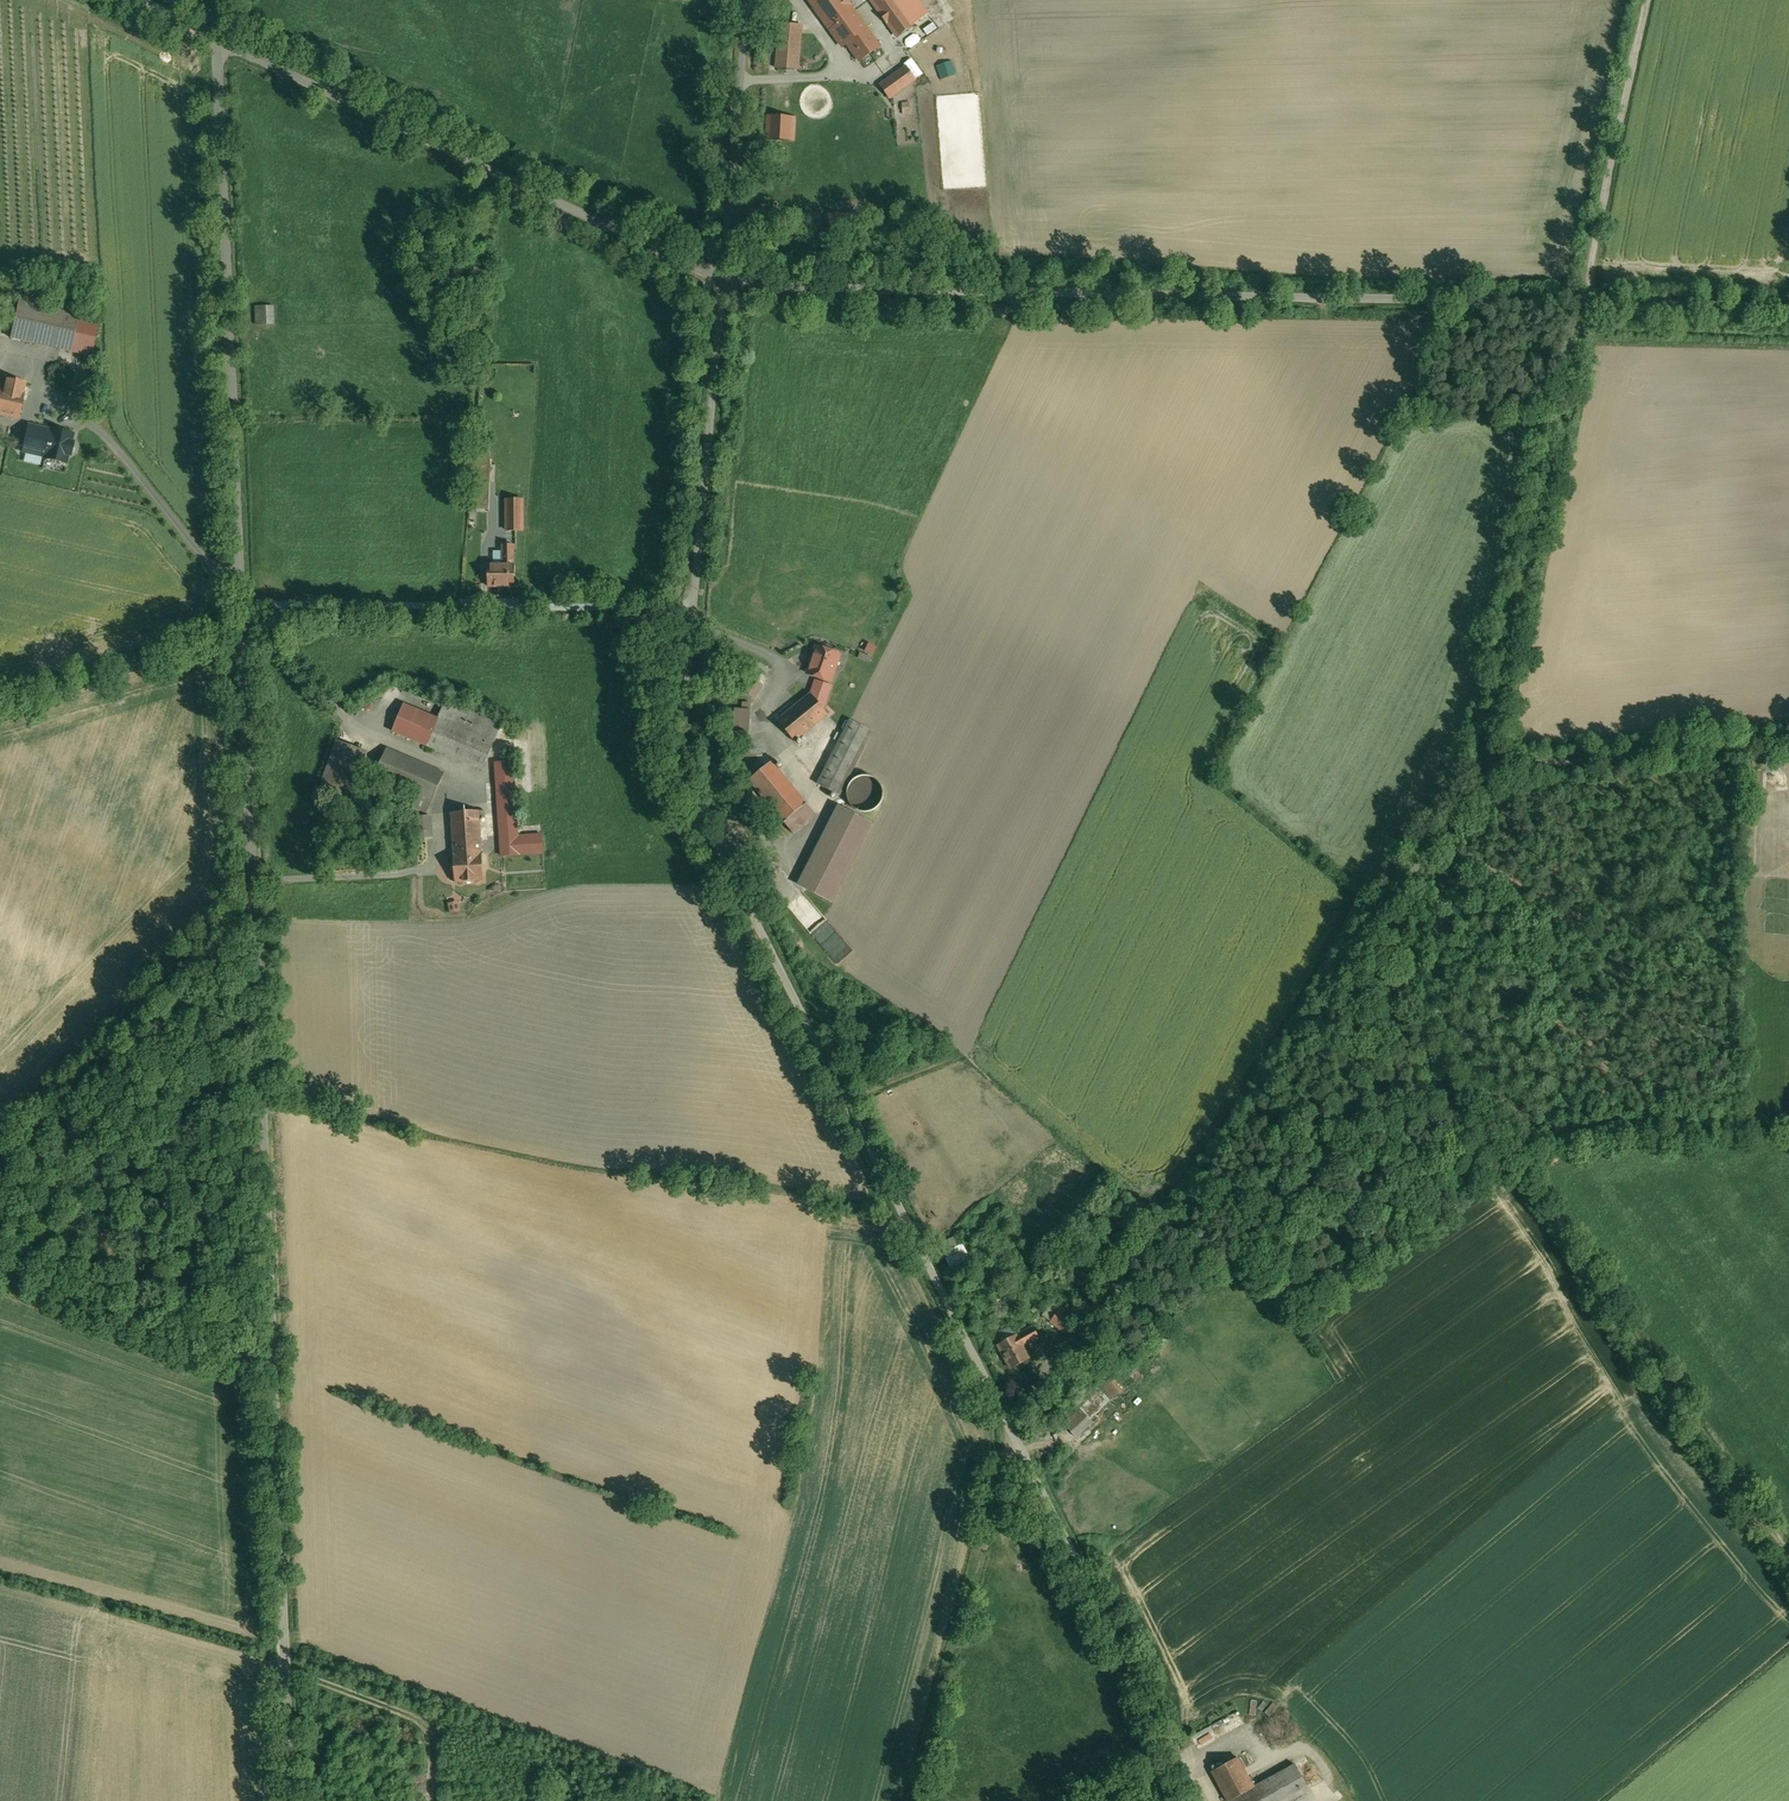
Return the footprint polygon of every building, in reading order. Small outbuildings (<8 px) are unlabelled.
[(846,0),(808,0),(827,26),(828,25),(851,8),(852,8),(846,0)] [(918,0),(872,0),(897,35),(928,13),(918,0)] [(878,46),(851,8),(828,25),(843,46),(847,43),(860,60),(878,46)] [(937,22),(927,28),(931,34),(941,28),(937,22)] [(801,25),(773,23),(769,67),(798,70),(801,25)] [(917,33),(907,41),(912,48),(922,41),(917,33)] [(905,66),(880,85),(890,98),(915,80),(905,66)] [(910,102),(902,103),(903,114),(911,113),(910,102)] [(795,117),(768,115),(766,139),(794,141),(795,117)] [(78,315),(19,302),(11,338),(70,351),(74,333),(78,315)] [(274,306),(256,307),(256,324),(275,324),(274,306)] [(99,320),(78,315),(74,333),(95,338),(99,320)] [(95,338),(74,333),(70,351),(91,355),(95,338)] [(4,416),(9,398),(11,399),(14,386),(25,389),(27,382),(6,377),(4,385),(0,384),(0,415),(4,416)] [(14,386),(11,399),(9,398),(4,416),(18,419),(25,389),(14,386)] [(73,433),(26,422),(19,453),(66,464),(73,433)] [(522,499),(507,499),(507,530),(522,530),(522,499)] [(513,544),(503,544),(503,565),(513,565),(513,544)] [(503,565),(488,565),(488,586),(514,586),(514,565),(513,565),(503,565)] [(842,654),(816,644),(805,674),(816,678),(831,684),(842,654)] [(771,669),(760,662),(756,668),(767,675),(771,669)] [(757,680),(752,677),(742,691),(754,699),(768,679),(761,675),(757,680)] [(834,685),(831,684),(816,678),(810,693),(825,711),(834,685)] [(825,711),(810,693),(795,706),(807,720),(800,726),(806,733),(828,715),(825,711)] [(502,723),(446,700),(439,718),(427,747),(483,770),(502,723)] [(392,732),(427,747),(439,718),(404,703),(392,732)] [(807,720),(795,706),(777,720),(795,742),(806,733),(800,726),(807,720)] [(751,709),(735,708),(733,732),(749,733),(751,709)] [(873,731),(849,719),(816,783),(840,795),(873,731)] [(368,752),(336,741),(319,790),(351,801),(368,752)] [(444,773),(388,748),(385,754),(442,778),(444,773)] [(442,778),(385,754),(375,777),(432,801),(442,778)] [(518,836),(513,761),(495,762),(501,856),(543,853),(542,834),(518,836)] [(771,761),(749,780),(763,797),(773,789),(766,781),(779,770),(771,761)] [(816,815),(779,770),(766,781),(773,789),(763,797),(793,833),(816,815)] [(873,823),(838,805),(797,885),(832,903),(873,823)] [(479,811),(451,813),(454,854),(473,853),(472,838),(481,838),(480,817),(479,811)] [(432,815),(413,816),(414,840),(434,838),(432,815)] [(481,838),(472,838),(473,853),(454,854),(453,854),(455,882),(484,881),(481,838)] [(451,903),(453,913),(464,911),(461,900),(451,903)] [(962,1244),(960,1245),(956,1236),(941,1243),(958,1275),(974,1267),(962,1244)] [(1065,1301),(1063,1304),(1055,1298),(1042,1315),(1066,1333),(1080,1313),(1065,1301)] [(1033,1326),(1016,1335),(1016,1334),(997,1345),(1011,1369),(1030,1358),(1023,1347),(1039,1337),(1033,1326)] [(1098,1386),(1077,1405),(1087,1417),(1108,1397),(1098,1386)] [(1087,1417),(1077,1405),(1061,1420),(1076,1437),(1092,1422),(1087,1417)] [(1234,1717),(1219,1722),(1223,1734),(1238,1729),(1234,1717)] [(1237,1757),(1212,1771),(1229,1800),(1230,1800),(1254,1788),(1254,1787),(1237,1757)] [(1254,1787),(1254,1788),(1261,1800),(1288,1800),(1309,1789),(1295,1764),(1254,1787)] [(1230,1800),(1261,1800),(1254,1788),(1230,1800)]
